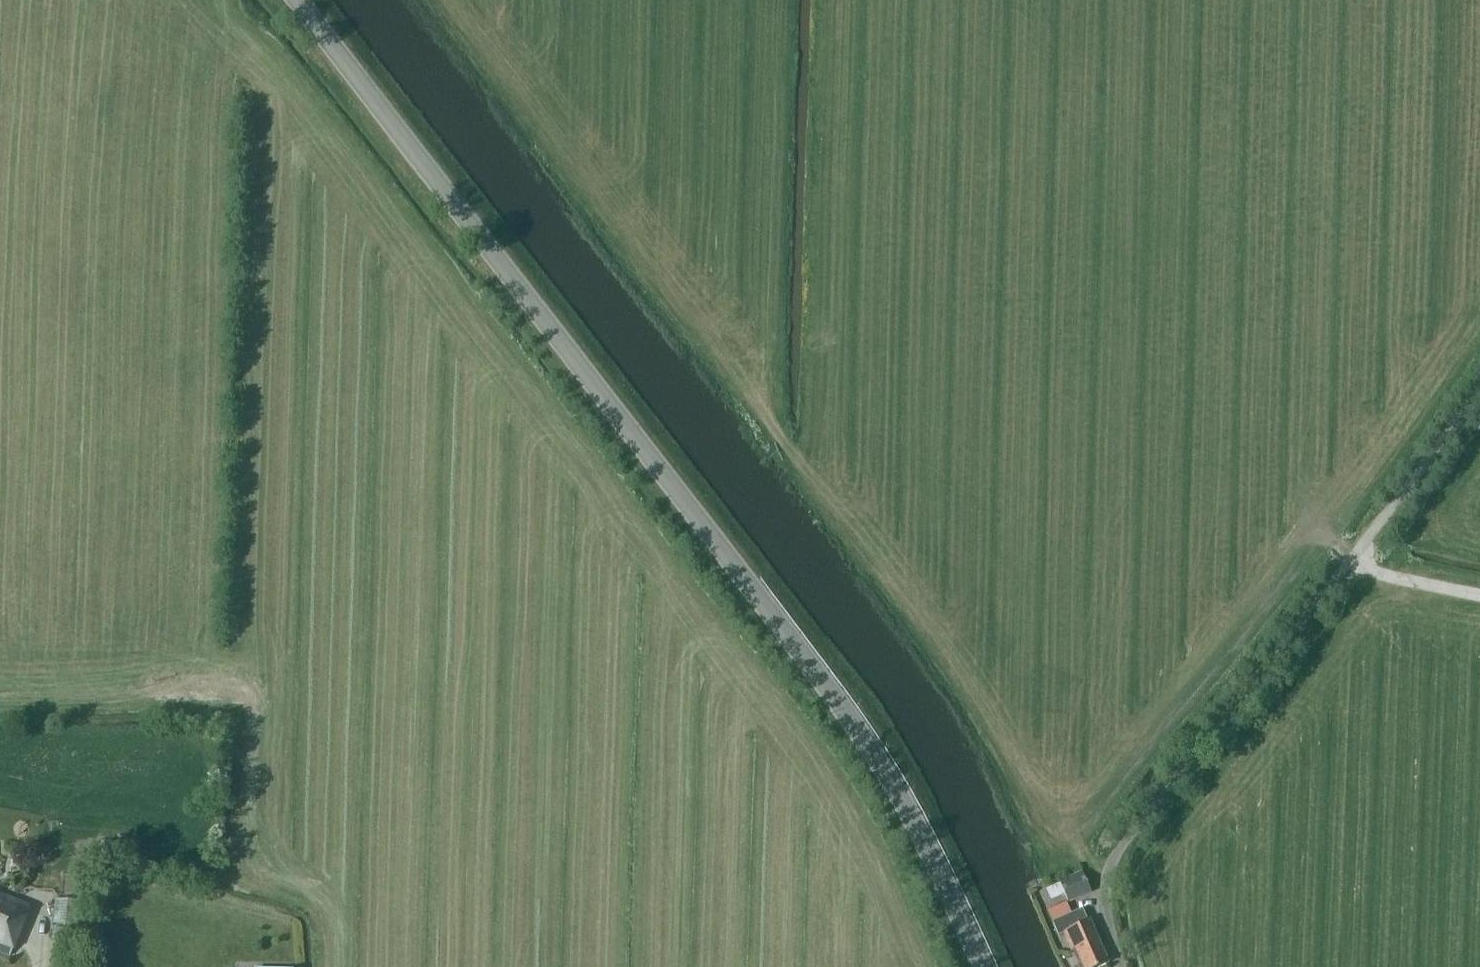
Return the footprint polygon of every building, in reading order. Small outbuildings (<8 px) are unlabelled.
[(1059,882),(1069,904),(1092,893),(1082,872),(1059,882)] [(24,903),(0,893),(0,954),(6,957),(27,907),(23,905),(24,903)] [(55,900),(53,924),(78,926),(80,902),(55,900)] [(1089,920),(1086,921),(1081,909),(1052,922),(1058,936),(1062,934),(1070,952),(1073,950),(1081,966),(1099,966),(1108,963),(1089,920)]
